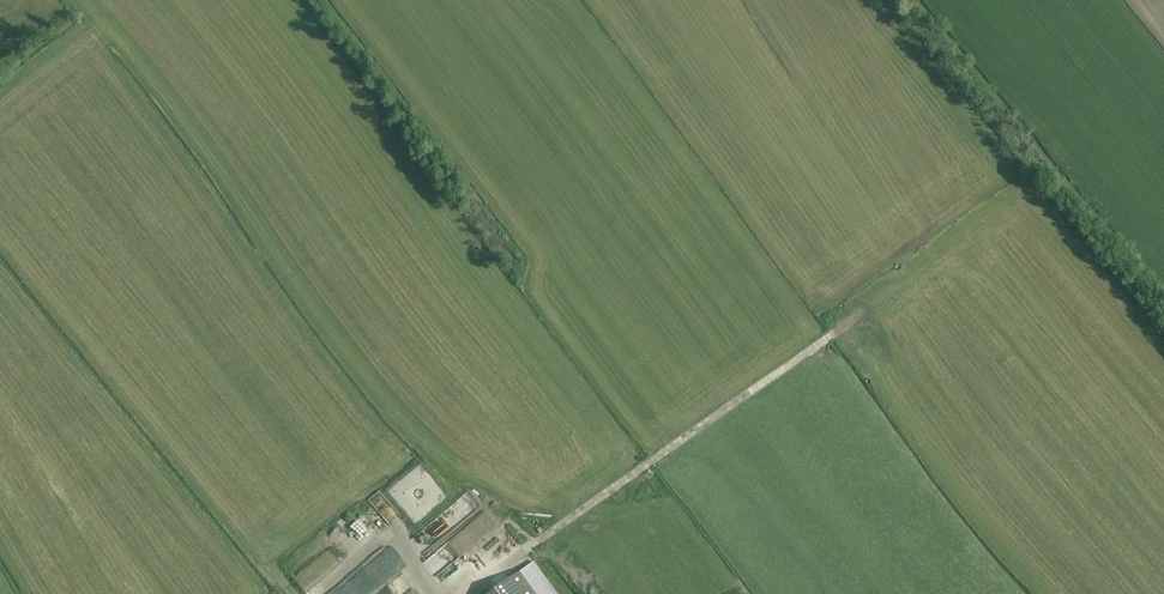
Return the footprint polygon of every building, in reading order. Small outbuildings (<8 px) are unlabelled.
[(440,560),(487,520),(477,507),(429,547),(440,560)] [(520,571),(489,593),(537,593),(520,571)]
